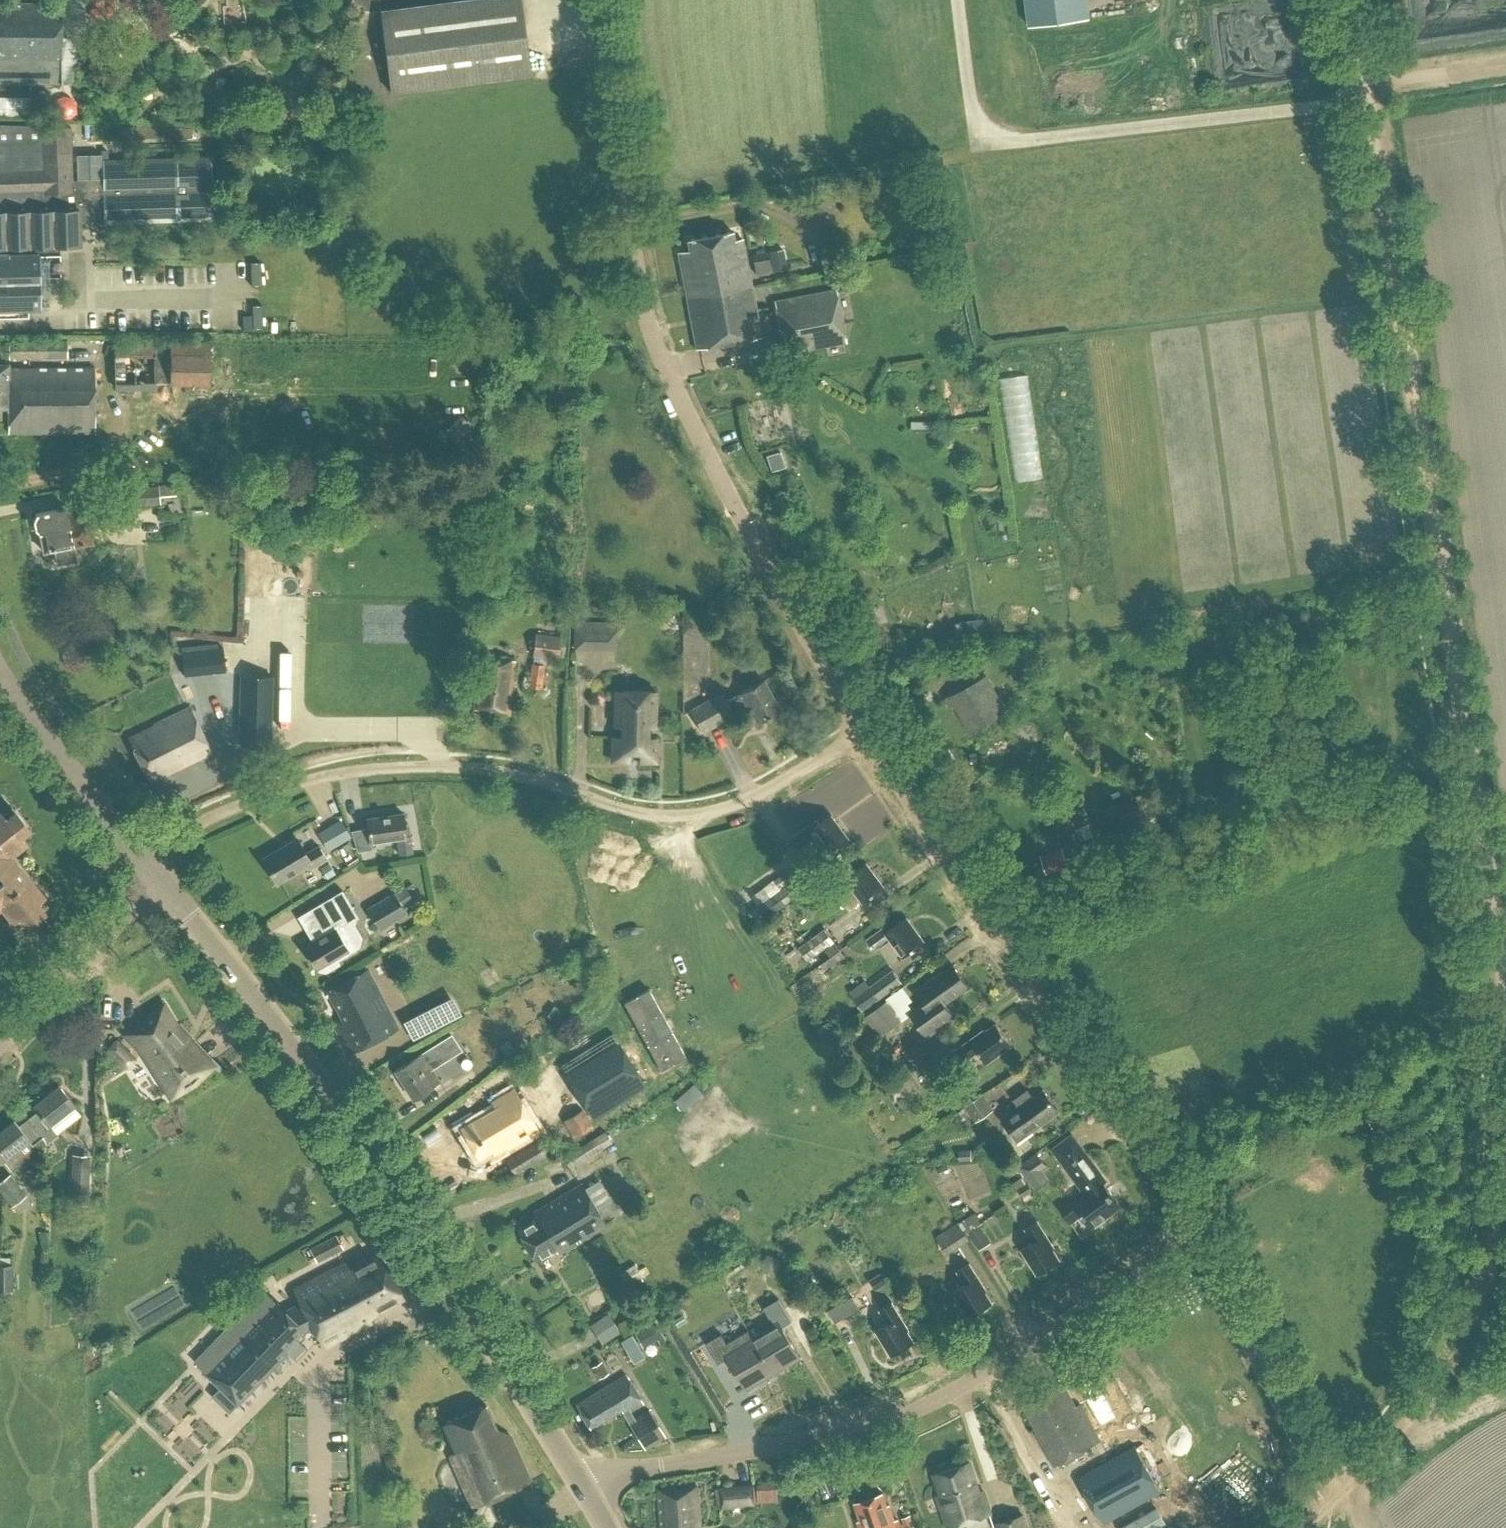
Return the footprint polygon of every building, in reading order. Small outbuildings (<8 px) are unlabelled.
[(391,91),(530,73),(521,0),(458,0),(380,10),(391,91)] [(1030,25),(1090,19),(1087,0),(1027,0),(1030,25)] [(0,3),(0,62),(61,62),(61,3),(0,3)] [(42,118),(42,97),(0,96),(0,117),(42,118)] [(40,307),(40,278),(61,278),(60,247),(79,247),(79,215),(104,215),(104,220),(209,218),(209,160),(103,162),(103,181),(71,181),(70,126),(42,126),(42,124),(0,123),(0,308),(40,307)] [(115,137),(191,139),(191,127),(135,126),(135,127),(116,126),(115,137)] [(686,240),(688,249),(677,251),(685,293),(703,290),(704,295),(750,287),(742,244),(734,246),(731,231),(686,240)] [(787,268),(783,249),(770,251),(773,270),(787,268)] [(749,253),(752,273),(769,269),(766,250),(749,253)] [(703,290),(685,293),(695,347),(759,335),(750,287),(704,295),(703,290)] [(773,301),(783,354),(844,342),(834,290),(773,301)] [(114,343),(115,391),(156,391),(156,384),(170,384),(170,387),(210,387),(210,371),(210,343),(114,343)] [(95,432),(95,367),(9,366),(9,362),(0,363),(0,407),(8,407),(8,432),(95,432)] [(912,420),(912,429),(921,429),(921,420),(912,420)] [(771,470),(784,465),(779,450),(766,454),(771,470)] [(159,494),(175,493),(174,483),(122,488),(124,506),(126,506),(126,508),(137,507),(136,505),(160,502),(159,494)] [(40,532),(43,551),(54,549),(57,564),(76,560),(73,545),(92,542),(90,528),(107,525),(104,508),(71,514),(70,508),(67,508),(66,506),(36,512),(33,519),(35,527),(40,532)] [(257,512),(258,521),(270,520),(270,511),(257,512)] [(963,636),(985,635),(984,619),(962,620),(963,636)] [(575,622),(574,648),(615,649),(615,623),(575,622)] [(531,686),(541,688),(545,658),(557,659),(561,627),(546,627),(545,634),(535,632),(532,655),(534,656),(533,662),(532,662),(529,677),(532,677),(531,686)] [(224,645),(182,650),(180,650),(183,676),(227,671),(224,645)] [(493,714),(509,715),(516,660),(485,655),(482,673),(478,672),(476,689),(472,689),(470,711),(481,713),(481,705),(494,707),(493,714)] [(238,740),(271,741),(273,675),(240,674),(238,740)] [(986,676),(951,696),(971,731),(1006,711),(986,676)] [(690,710),(702,732),(734,714),(732,711),(746,703),(757,723),(780,710),(763,679),(726,700),(722,692),(690,710)] [(616,689),(615,725),(622,726),(622,736),(613,736),(612,760),(655,761),(656,737),(646,737),(646,726),(654,726),(654,690),(616,689)] [(144,767),(150,764),(157,778),(211,752),(189,707),(155,724),(155,725),(129,737),(144,767)] [(1119,815),(1124,831),(1128,830),(1130,837),(1149,831),(1141,808),(1119,815)] [(2,901),(15,917),(22,911),(28,919),(47,903),(7,853),(31,833),(15,813),(9,817),(3,810),(0,813),(0,902),(2,901)] [(366,818),(369,843),(397,838),(399,855),(412,853),(409,836),(406,836),(403,813),(366,818)] [(811,823),(793,836),(800,846),(815,835),(829,854),(850,838),(832,814),(814,827),(811,823)] [(349,836),(339,819),(318,831),(328,850),(349,836)] [(327,858),(319,845),(306,853),(297,838),(263,858),(277,883),(308,865),(311,869),(327,858)] [(1041,855),(1047,872),(1067,865),(1061,848),(1041,855)] [(850,882),(863,901),(884,885),(866,861),(848,874),(846,870),(827,884),(835,893),(850,882)] [(785,872),(775,879),(781,889),(751,909),(761,922),(801,895),(785,872)] [(824,885),(811,893),(821,908),(834,900),(824,885)] [(296,917),(311,942),(304,946),(316,968),(318,967),(320,970),(325,972),(339,964),(337,960),(349,953),(349,952),(364,942),(370,938),(341,890),(296,917)] [(364,913),(375,932),(403,914),(392,896),(364,913)] [(890,937),(903,956),(924,940),(906,916),(888,929),(886,925),(868,939),(875,948),(890,937)] [(807,958),(824,946),(830,955),(820,961),(826,970),(845,957),(824,927),(798,946),(807,958)] [(417,939),(431,953),(438,946),(424,933),(417,939)] [(909,1010),(928,1036),(955,1017),(945,1003),(969,986),(953,964),(943,972),(941,970),(914,990),(922,1001),(909,1010)] [(892,967),(869,984),(879,997),(901,980),(892,967)] [(366,970),(329,989),(344,1018),(334,1024),(348,1052),(396,1028),(366,970)] [(865,1017),(879,1036),(903,1019),(888,999),(865,1017)] [(548,1014),(557,1020),(563,1011),(554,1004),(548,1014)] [(143,1017),(126,1034),(143,1051),(160,1079),(161,1079),(167,1090),(171,1096),(179,1091),(193,1082),(212,1065),(176,1026),(175,1025),(162,1005),(149,1014),(143,1017)] [(437,1007),(427,1012),(434,1027),(444,1022),(437,1007)] [(996,1023),(985,1030),(984,1029),(958,1048),(966,1059),(978,1050),(987,1062),(1012,1044),(996,1023)] [(560,1064),(593,1118),(646,1086),(612,1031),(560,1064)] [(912,1053),(917,1060),(922,1065),(932,1058),(922,1045),(912,1053)] [(440,1081),(422,1052),(394,1070),(412,1099),(440,1081)] [(45,1134),(45,1136),(54,1129),(51,1125),(75,1106),(60,1085),(34,1104),(39,1111),(30,1117),(45,1134)] [(507,1148),(539,1129),(514,1087),(491,1101),(494,1107),(459,1127),(477,1158),(491,1150),(493,1153),(506,1146),(507,1148)] [(1008,1131),(1018,1144),(1034,1133),(1032,1130),(1060,1110),(1044,1089),(1033,1096),(1028,1089),(1014,1099),(1018,1105),(1006,1114),(1015,1127),(1008,1131)] [(984,1092),(965,1105),(976,1121),(995,1108),(984,1092)] [(562,1119),(573,1138),(593,1126),(582,1108),(562,1119)] [(11,1171),(46,1145),(45,1136),(45,1134),(30,1117),(20,1125),(15,1120),(0,1131),(0,1157),(11,1171)] [(1072,1135),(1054,1148),(1087,1192),(1077,1200),(1073,1194),(1058,1205),(1070,1222),(1083,1212),(1092,1226),(1095,1224),(1096,1226),(1109,1216),(1108,1214),(1121,1205),(1103,1181),(1105,1180),(1072,1135)] [(505,1159),(514,1174),(552,1152),(543,1136),(505,1159)] [(960,1148),(961,1158),(973,1158),(973,1147),(960,1148)] [(1038,1153),(1021,1166),(1037,1187),(1047,1180),(1039,1169),(1046,1164),(1038,1153)] [(71,1205),(89,1206),(91,1155),(73,1155),(71,1205)] [(0,1180),(0,1188),(13,1205),(27,1194),(10,1172),(0,1180)] [(534,1211),(538,1216),(517,1229),(535,1259),(556,1247),(559,1252),(606,1224),(582,1183),(534,1211)] [(1034,1240),(1022,1248),(1038,1273),(1060,1259),(1053,1248),(1055,1247),(1037,1219),(1026,1227),(1034,1240)] [(959,1221),(937,1235),(948,1253),(970,1239),(959,1221)] [(313,1253),(319,1266),(345,1253),(338,1240),(313,1253)] [(351,1272),(348,1265),(294,1292),(300,1303),(283,1311),(265,1290),(191,1356),(215,1383),(207,1390),(222,1407),(282,1353),(279,1349),(301,1330),(299,1328),(310,1322),(324,1351),(373,1326),(371,1322),(378,1312),(404,1299),(383,1257),(351,1272)] [(12,1262),(0,1262),(0,1288),(12,1288),(12,1262)] [(619,1272),(629,1289),(644,1280),(641,1276),(649,1272),(645,1265),(638,1269),(635,1262),(619,1272)] [(987,1290),(970,1262),(958,1270),(966,1283),(954,1290),(970,1316),(993,1302),(986,1290),(987,1290)] [(871,1280),(877,1289),(891,1280),(885,1271),(871,1280)] [(754,1337),(774,1371),(800,1356),(782,1326),(792,1320),(779,1298),(765,1307),(775,1325),(754,1337)] [(908,1329),(910,1329),(892,1301),(880,1308),(888,1321),(876,1329),(892,1355),(915,1341),(908,1329)] [(846,1312),(841,1303),(829,1309),(835,1319),(846,1312)] [(589,1324),(602,1343),(620,1331),(608,1312),(589,1324)] [(730,1357),(748,1387),(774,1371),(754,1337),(732,1350),(722,1332),(707,1341),(720,1363),(730,1357)] [(592,1365),(599,1377),(608,1372),(600,1360),(592,1365)] [(630,1411),(643,1403),(626,1373),(575,1403),(590,1427),(621,1408),(644,1448),(665,1435),(649,1409),(634,1418),(630,1411)] [(1061,1383),(1021,1405),(1054,1465),(1100,1440),(1094,1428),(1101,1425),(1101,1426),(1116,1418),(1095,1379),(1080,1387),(1086,1398),(1073,1405),(1061,1383)] [(443,1421),(456,1451),(450,1453),(472,1506),(476,1504),(478,1507),(474,1510),(472,1513),(472,1517),(473,1521),(477,1524),(481,1526),(481,1527),(514,1527),(509,1515),(497,1521),(488,1499),(529,1481),(510,1436),(495,1429),(484,1404),(443,1421)] [(1078,1476),(1104,1523),(1162,1491),(1136,1444),(1078,1476)] [(970,1462),(935,1473),(942,1495),(939,1496),(949,1525),(990,1512),(984,1495),(981,1497),(970,1462)] [(698,1486),(659,1489),(662,1527),(701,1527),(698,1486)] [(753,1487),(721,1491),(724,1512),(761,1508),(761,1506),(779,1504),(777,1486),(753,1489),(753,1487)] [(889,1504),(887,1504),(883,1492),(855,1502),(864,1527),(901,1527),(898,1518),(895,1520),(889,1504)] [(1157,1508),(1122,1527),(1152,1527),(1164,1521),(1157,1508)] [(1025,1512),(996,1522),(998,1527),(1030,1527),(1025,1512)] [(906,1527),(907,1527),(914,1525),(910,1514),(902,1517),(906,1527)]
